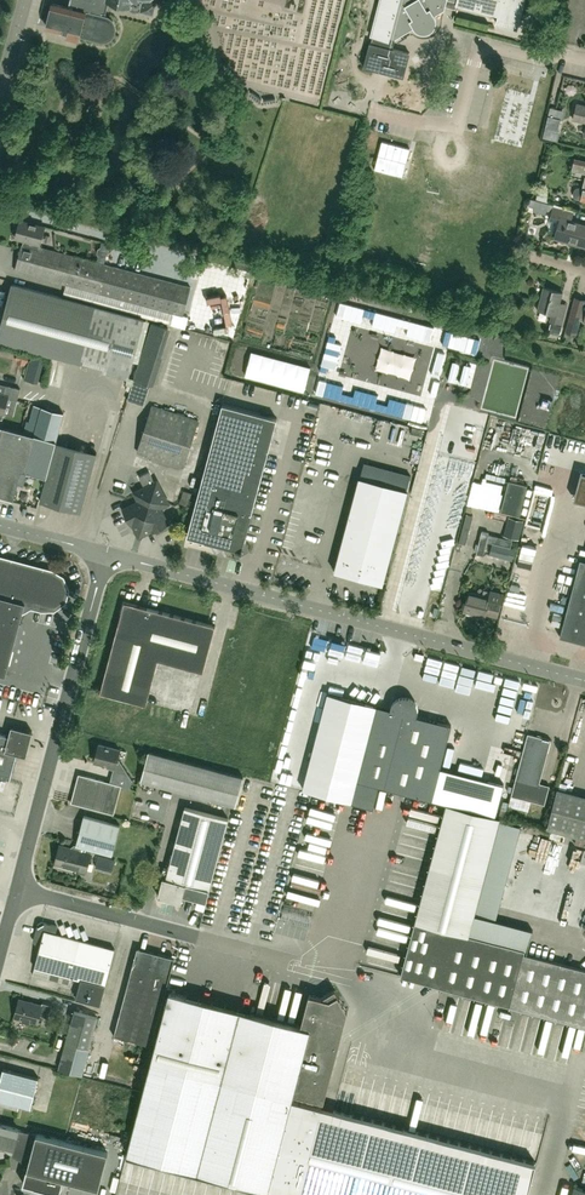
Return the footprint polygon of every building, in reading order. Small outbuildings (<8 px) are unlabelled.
[(69,7),(53,3),(47,27),(68,32),(66,38),(77,41),(79,35),(100,40),(103,40),(107,40),(110,38),(113,35),(115,32),(115,28),(114,24),(112,21),(109,18),(106,17),(102,16),(103,13),(106,14),(110,0),(71,0),(69,7)] [(131,5),(130,9),(140,12),(140,13),(147,15),(147,12),(153,14),(157,1),(155,0),(111,0),(131,5)] [(372,36),(371,42),(370,42),(363,67),(404,77),(410,52),(393,48),(395,38),(414,27),(417,31),(421,33),(426,33),(430,31),(434,28),(436,24),(436,19),(435,15),(445,9),(446,4),(439,2),(439,0),(380,0),(371,36),(372,36)] [(439,2),(446,4),(456,6),(457,4),(498,15),(496,23),(517,28),(523,5),(528,6),(529,0),(439,0),(439,2)] [(547,22),(544,33),(551,34),(553,23),(547,22)] [(200,77),(203,79),(210,80),(211,76),(211,72),(204,71),(201,73),(200,77)] [(577,103),(573,119),(584,122),(584,105),(577,103)] [(557,132),(561,118),(558,118),(560,109),(550,107),(543,137),(553,140),(555,131),(557,132)] [(401,175),(408,147),(380,140),(373,168),(401,175)] [(574,158),(571,169),(572,169),(571,176),(584,180),(584,161),(574,158)] [(580,199),(584,200),(584,180),(583,187),(579,186),(576,187),(574,189),(573,193),(574,196),(576,198),(580,199)] [(538,200),(548,202),(549,196),(547,192),(539,190),(537,199),(538,200)] [(553,207),(550,217),(559,220),(554,238),(584,246),(584,225),(570,221),(573,212),(553,207)] [(32,241),(40,243),(45,226),(20,219),(15,237),(24,240),(23,245),(22,244),(21,247),(25,248),(25,246),(31,247),(32,241)] [(188,317),(183,316),(191,287),(40,246),(40,243),(32,241),(31,247),(25,246),(25,248),(21,247),(15,270),(66,284),(63,295),(77,299),(113,309),(186,327),(188,317)] [(99,256),(97,261),(105,263),(109,244),(102,242),(101,247),(103,250),(104,250),(103,255),(102,254),(99,256)] [(95,305),(11,283),(0,326),(0,339),(104,367),(103,371),(128,377),(144,319),(95,305)] [(562,324),(566,309),(558,307),(563,291),(543,286),(537,310),(551,313),(549,321),(562,324)] [(572,310),(566,331),(576,334),(581,313),(572,310)] [(134,378),(151,383),(168,328),(152,323),(134,378)] [(551,323),(549,330),(560,333),(562,326),(551,323)] [(29,355),(18,352),(16,361),(17,361),(17,363),(25,365),(26,363),(27,363),(29,355)] [(32,355),(26,379),(35,381),(41,357),(32,355)] [(151,383),(134,378),(127,400),(144,405),(151,383)] [(17,400),(20,389),(6,385),(3,394),(0,393),(0,419),(2,419),(3,413),(14,415),(17,400)] [(277,418),(222,403),(187,536),(234,548),(244,543),(277,418)] [(152,405),(137,452),(184,466),(198,420),(152,405)] [(42,407),(35,435),(37,435),(56,441),(63,413),(42,407)] [(0,427),(0,496),(14,499),(18,483),(25,485),(21,501),(34,504),(38,488),(41,475),(47,477),(56,442),(56,441),(37,435),(35,435),(1,426),(0,427)] [(138,503),(124,510),(130,523),(133,522),(137,530),(138,531),(144,533),(144,532),(153,528),(154,531),(167,524),(159,509),(161,505),(167,502),(156,482),(155,483),(149,471),(147,468),(134,464),(130,474),(139,477),(145,488),(136,493),(139,498),(140,499),(139,503),(138,503)] [(573,498),(584,501),(584,473),(580,472),(573,498)] [(359,477),(334,571),(382,584),(407,490),(359,477)] [(509,480),(501,510),(520,515),(528,485),(509,480)] [(184,491),(180,503),(189,505),(192,493),(184,491)] [(550,503),(534,500),(531,517),(547,520),(550,503)] [(519,539),(524,521),(508,517),(504,535),(519,539)] [(523,536),(523,550),(536,549),(535,537),(540,536),(539,530),(528,530),(528,536),(523,536)] [(512,560),(515,549),(493,544),(491,555),(512,560)] [(6,675),(24,608),(31,604),(42,608),(54,607),(64,600),(66,589),(62,578),(52,572),(0,558),(0,674),(6,675)] [(560,637),(584,643),(584,560),(580,559),(560,637)] [(503,594),(491,591),(490,597),(469,592),(464,611),(485,617),(486,614),(497,617),(503,594)] [(215,625),(124,601),(100,692),(146,704),(158,659),(203,671),(215,625)] [(379,659),(387,661),(390,652),(382,650),(379,659)] [(422,652),(422,663),(433,663),(433,653),(422,652)] [(525,686),(522,698),(534,702),(538,689),(525,686)] [(362,781),(382,706),(328,692),(303,789),(373,807),(379,785),(362,781)] [(289,724),(299,726),(305,701),(295,699),(289,724)] [(394,710),(382,706),(362,781),(379,785),(432,799),(438,776),(452,724),(413,714),(415,707),(411,706),(409,702),(404,701),(400,703),(396,702),(394,710)] [(0,733),(0,775),(11,778),(17,753),(26,755),(32,731),(12,726),(9,735),(0,733)] [(551,739),(527,733),(511,795),(544,804),(549,785),(539,782),(551,739)] [(480,760),(489,739),(478,734),(469,756),(480,760)] [(111,781),(121,785),(130,787),(132,779),(118,758),(120,750),(99,744),(95,760),(108,764),(107,767),(114,769),(111,781)] [(148,751),(141,780),(235,805),(243,776),(148,751)] [(278,779),(290,780),(291,766),(279,765),(278,779)] [(121,785),(111,781),(79,773),(71,802),(114,813),(121,785)] [(487,780),(479,810),(496,814),(504,784),(487,780)] [(561,832),(572,792),(557,788),(547,828),(561,832)] [(561,832),(584,838),(584,795),(572,792),(561,832)] [(393,812),(395,804),(380,800),(378,808),(393,812)] [(163,877),(158,895),(181,901),(183,894),(199,898),(206,900),(209,889),(228,818),(185,806),(168,868),(163,867),(161,876),(163,877)] [(400,975),(584,1023),(584,968),(524,952),(525,949),(469,934),(485,876),(499,823),(445,808),(400,975)] [(120,824),(84,815),(76,844),(112,854),(120,824)] [(60,845),(55,862),(85,870),(87,869),(91,853),(60,845)] [(35,966),(33,974),(69,984),(71,976),(80,978),(75,997),(100,1004),(115,948),(55,933),(57,925),(41,920),(38,922),(34,939),(35,942),(41,943),(35,966)] [(137,947),(114,1036),(151,1045),(174,957),(137,947)] [(127,1153),(268,1190),(291,1100),(293,1093),(324,1101),(347,1010),(335,989),(322,997),(309,994),(301,1025),(239,1009),(170,990),(127,1153)] [(42,1002),(42,1004),(19,998),(14,1016),(38,1022),(40,1016),(48,1018),(52,1004),(42,1002)] [(74,1010),(65,1045),(88,1051),(97,1016),(74,1010)] [(88,1051),(65,1045),(59,1069),(82,1075),(88,1051)] [(38,1077),(3,1068),(0,1080),(0,1104),(18,1109),(19,1105),(30,1108),(38,1077)] [(268,1190),(287,1194),(527,1194),(536,1163),(291,1100),(268,1190)] [(36,1133),(36,1134),(18,1129),(18,1128),(0,1124),(0,1149),(3,1149),(28,1165),(23,1183),(59,1192),(62,1178),(98,1188),(108,1152),(36,1133)] [(575,1185),(573,1194),(584,1194),(584,1188),(575,1185)]
